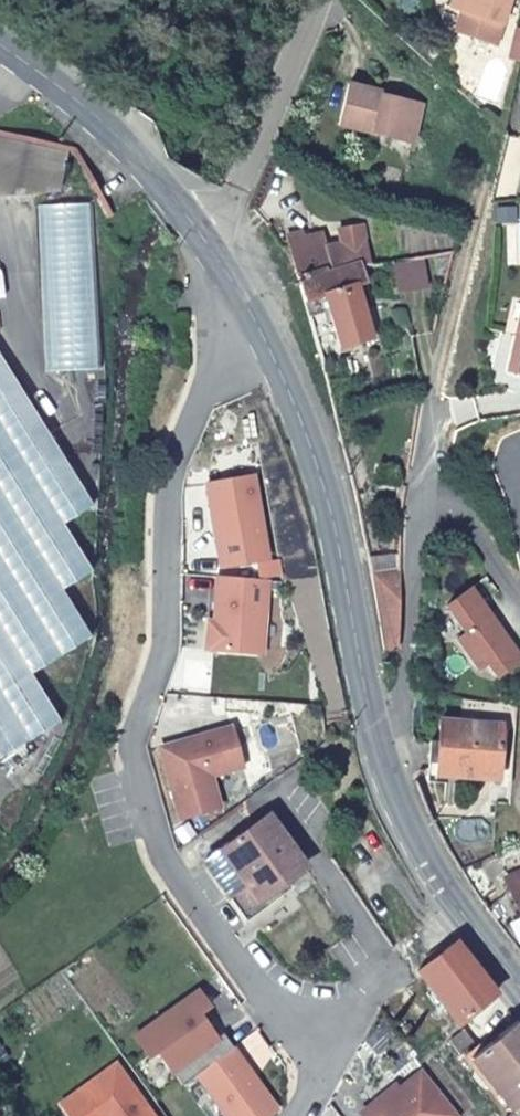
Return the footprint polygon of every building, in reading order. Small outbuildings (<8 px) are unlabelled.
[(449,20),(459,24),(453,44),(495,57),(509,8),(503,6),(505,0),(454,0),(449,20)] [(407,148),(412,125),(416,108),(377,99),(378,95),(341,86),(330,129),(407,148)] [(4,162),(67,187),(76,162),(7,135),(0,154),(0,161),(4,162)] [(0,161),(0,197),(61,201),(67,187),(4,162),(0,161)] [(292,238),(301,277),(337,273),(330,232),(292,238)] [(337,273),(301,277),(306,301),(334,297),(343,342),(371,338),(359,270),(337,273)] [(515,342),(510,341),(502,376),(519,380),(519,320),(515,342)] [(62,726),(34,669),(91,638),(63,585),(93,566),(63,517),(88,501),(0,366),(0,760),(62,726)] [(252,477),(205,485),(221,568),(268,559),(252,477)] [(267,585),(219,580),(213,625),(210,652),(259,657),(267,585)] [(482,677),(489,685),(513,670),(468,603),(444,619),(462,646),(452,653),(473,684),(482,677)] [(204,651),(210,652),(213,625),(207,624),(204,651)] [(429,773),(484,785),(494,735),(439,725),(429,773)] [(159,748),(179,818),(217,807),(208,776),(241,766),(230,727),(159,748)] [(261,824),(216,858),(253,907),(298,873),(261,824)] [(519,915),(519,874),(504,882),(513,901),(519,915)] [(519,941),(519,915),(513,901),(502,907),(519,941)] [(493,995),(431,919),(407,936),(423,957),(410,966),(455,1024),(493,995)] [(196,1073),(231,1048),(222,1034),(215,1037),(198,1014),(208,1006),(197,991),(134,1037),(148,1055),(155,1050),(180,1085),(196,1073)] [(503,1100),(519,1087),(519,1027),(512,1017),(478,1044),(470,1034),(457,1043),(503,1100)] [(196,1073),(226,1115),(266,1115),(275,1110),(231,1048),(196,1073)] [(60,1104),(68,1115),(152,1115),(115,1065),(60,1104)] [(458,1111),(423,1069),(398,1090),(378,1107),(375,1103),(361,1113),(364,1115),(452,1115),(458,1111)] [(395,1086),(375,1103),(378,1107),(398,1090),(395,1086)] [(504,1115),(519,1115),(519,1087),(503,1100),(509,1109),(504,1115)]
